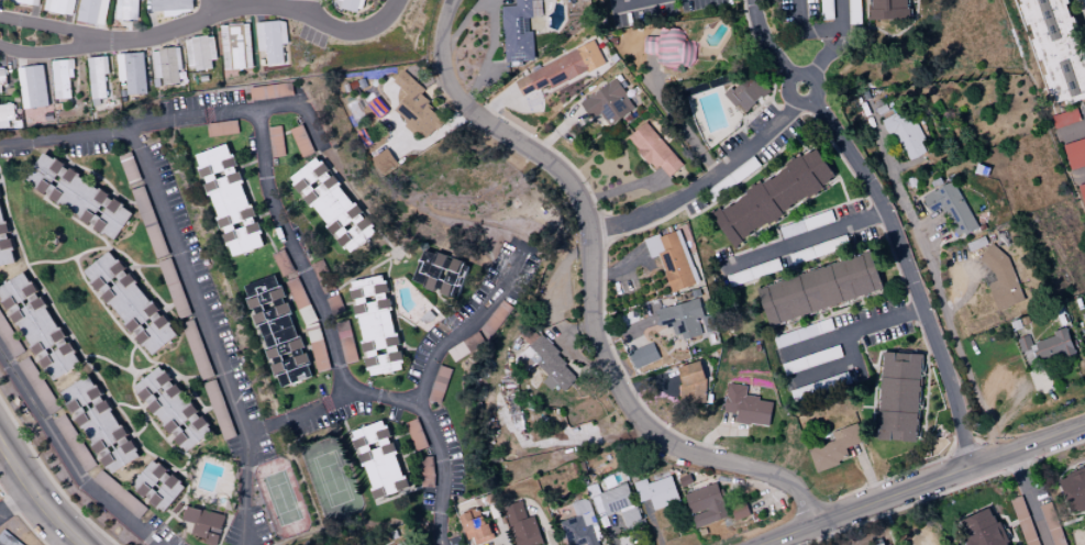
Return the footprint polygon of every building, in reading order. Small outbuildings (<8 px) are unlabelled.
[(74,0),(45,0),(44,11),(73,15),(74,0)] [(103,25),(108,0),(80,0),(76,20),(103,25)] [(116,19),(137,20),(138,0),(116,0),(116,19)] [(151,11),(164,11),(165,13),(193,12),(193,0),(151,0),(151,11)] [(343,0),(341,8),(362,12),(364,0),(340,0),(343,0)] [(515,5),(502,6),(505,64),(534,63),(532,30),(528,31),(527,17),(532,17),(531,0),(535,0),(515,0),(515,5)] [(907,19),(906,0),(869,0),(870,20),(907,19)] [(1065,0),(1019,0),(1053,107),(1084,97),(1084,64),(1065,0)] [(256,51),(265,50),(266,65),(285,64),(284,44),(287,44),(286,21),(255,22),(256,51)] [(249,24),(220,25),(221,69),(250,68),(249,24)] [(677,28),(659,28),(659,37),(644,36),(644,51),(657,51),(657,62),(684,63),(684,42),(677,42),(677,28)] [(215,66),(210,35),(183,39),(188,70),(215,66)] [(549,89),(604,64),(594,42),(514,79),(522,96),(547,84),(549,89)] [(179,48),(151,49),(152,75),(160,74),(161,84),(178,83),(177,71),(180,70),(179,48)] [(116,54),(117,80),(126,80),(126,95),(145,95),(143,52),(116,54)] [(106,97),(103,73),(108,73),(106,56),(86,58),(91,99),(106,97)] [(54,100),(70,98),(68,76),(74,76),(72,59),(50,61),(54,100)] [(21,109),(46,106),(43,65),(17,67),(21,109)] [(445,120),(419,96),(425,90),(404,70),(394,81),(409,95),(394,110),(413,128),(414,127),(427,139),(445,120)] [(743,114),(768,90),(755,76),(749,81),(744,76),(724,94),(743,114)] [(601,113),(607,124),(633,111),(618,80),(579,99),(588,119),(601,113)] [(250,99),(292,96),(291,83),(249,86),(250,99)] [(379,118),(390,110),(379,96),(368,105),(379,118)] [(8,128),(8,120),(14,120),(13,104),(0,105),(0,128),(8,128)] [(1052,129),(1079,120),(1075,108),(1048,117),(1052,129)] [(881,121),(888,137),(895,134),(908,160),(927,152),(914,124),(911,125),(904,110),(881,121)] [(683,164),(644,122),(627,137),(666,180),(683,164)] [(1067,168),(1084,164),(1084,137),(1061,142),(1067,168)] [(264,246),(238,168),(236,169),(227,143),(195,154),(229,257),(264,246)] [(732,248),(737,245),(747,236),(778,218),(789,207),(820,190),(833,177),(817,147),(789,162),(778,172),(748,189),(737,201),(713,214),(732,248)] [(374,158),(385,173),(399,163),(388,148),(374,158)] [(133,210),(43,153),(25,181),(50,196),(49,197),(94,226),(93,228),(114,241),(133,210)] [(292,174),(346,254),(375,235),(321,155),(292,174)] [(978,227),(952,180),(921,197),(929,213),(941,207),(958,238),(978,227)] [(1083,210),(1084,210),(1084,182),(1076,185),(1083,210)] [(12,264),(0,206),(0,266),(12,264)] [(778,227),(782,238),(833,222),(830,210),(778,227)] [(165,255),(156,215),(143,218),(153,258),(165,255)] [(644,240),(650,259),(658,256),(670,292),(698,283),(687,249),(692,247),(685,226),(644,240)] [(1023,301),(1000,245),(981,253),(992,282),(986,284),(997,311),(1023,301)] [(423,248),(411,282),(456,298),(468,264),(423,248)] [(177,335),(110,250),(83,271),(150,356),(177,335)] [(290,260),(280,262),(277,253),(274,254),(281,275),(293,272),(290,260)] [(756,287),(767,325),(883,292),(872,253),(756,287)] [(175,318),(188,315),(175,267),(172,268),(170,258),(159,261),(175,318)] [(328,273),(321,259),(311,264),(318,278),(328,273)] [(25,271),(0,286),(0,297),(35,356),(37,355),(52,381),(80,364),(25,271)] [(274,387),(308,379),(282,274),(248,283),(274,387)] [(352,280),(365,375),(403,370),(401,351),(396,351),(386,275),(352,280)] [(314,318),(299,276),(287,281),(302,322),(314,318)] [(656,308),(660,327),(671,325),(673,335),(681,334),(682,338),(715,331),(711,315),(702,316),(699,300),(656,308)] [(11,354),(22,347),(0,313),(0,337),(11,354)] [(771,337),(775,349),(833,330),(829,318),(771,337)] [(208,364),(193,319),(180,324),(196,368),(208,364)] [(337,336),(349,336),(349,327),(341,328),(341,322),(337,323),(337,336)] [(1025,366),(1074,352),(1066,327),(1052,331),(1053,336),(1030,343),(1028,335),(1017,338),(1025,366)] [(330,368),(319,328),(306,332),(318,372),(330,368)] [(564,392),(580,375),(537,336),(514,361),(525,372),(534,362),(548,375),(542,382),(551,390),(556,384),(564,392)] [(635,369),(659,359),(652,342),(628,352),(635,369)] [(341,347),(345,363),(357,360),(353,343),(341,347)] [(835,358),(831,347),(781,365),(785,376),(835,358)] [(921,354),(881,352),(877,440),(917,442),(921,354)] [(16,363),(49,415),(60,408),(28,356),(16,363)] [(707,401),(701,362),(679,365),(685,405),(707,401)] [(211,433),(163,364),(134,384),(182,453),(211,433)] [(789,391),(794,404),(851,384),(846,371),(789,391)] [(61,391),(108,475),(137,458),(91,374),(61,391)] [(235,436),(214,379),(202,383),(223,440),(235,436)] [(745,385),(726,383),(723,412),(735,413),(734,422),(769,426),(772,400),(744,397),(745,385)] [(93,467),(67,413),(55,418),(81,473),(93,467)] [(374,499),(406,489),(384,420),(352,430),(374,499)] [(431,457),(419,457),(421,486),(432,486),(431,457)] [(163,512),(185,486),(152,459),(130,486),(163,512)] [(1057,478),(1070,512),(1075,512),(1084,508),(1084,468),(1057,478)] [(138,518),(146,508),(101,470),(92,480),(138,518)] [(646,484),(644,478),(632,483),(639,502),(649,498),(653,509),(678,500),(670,475),(646,484)] [(683,494),(695,528),(728,516),(716,483),(683,494)] [(1021,496),(1009,500),(1025,544),(1039,544),(1021,496)] [(566,544),(582,544),(587,543),(588,544),(600,544),(587,498),(570,503),(574,517),(560,521),(566,544)] [(542,544),(532,515),(526,518),(520,500),(501,507),(514,544),(539,544),(542,544)] [(734,520),(749,515),(744,501),(729,507),(734,520)] [(1052,544),(1065,544),(1050,502),(1038,506),(1052,544)] [(193,523),(190,534),(205,538),(203,543),(210,544),(217,544),(224,515),(184,506),(181,520),(193,523)] [(1003,506),(963,516),(968,538),(972,537),(974,544),(1012,544),(1003,506)]
